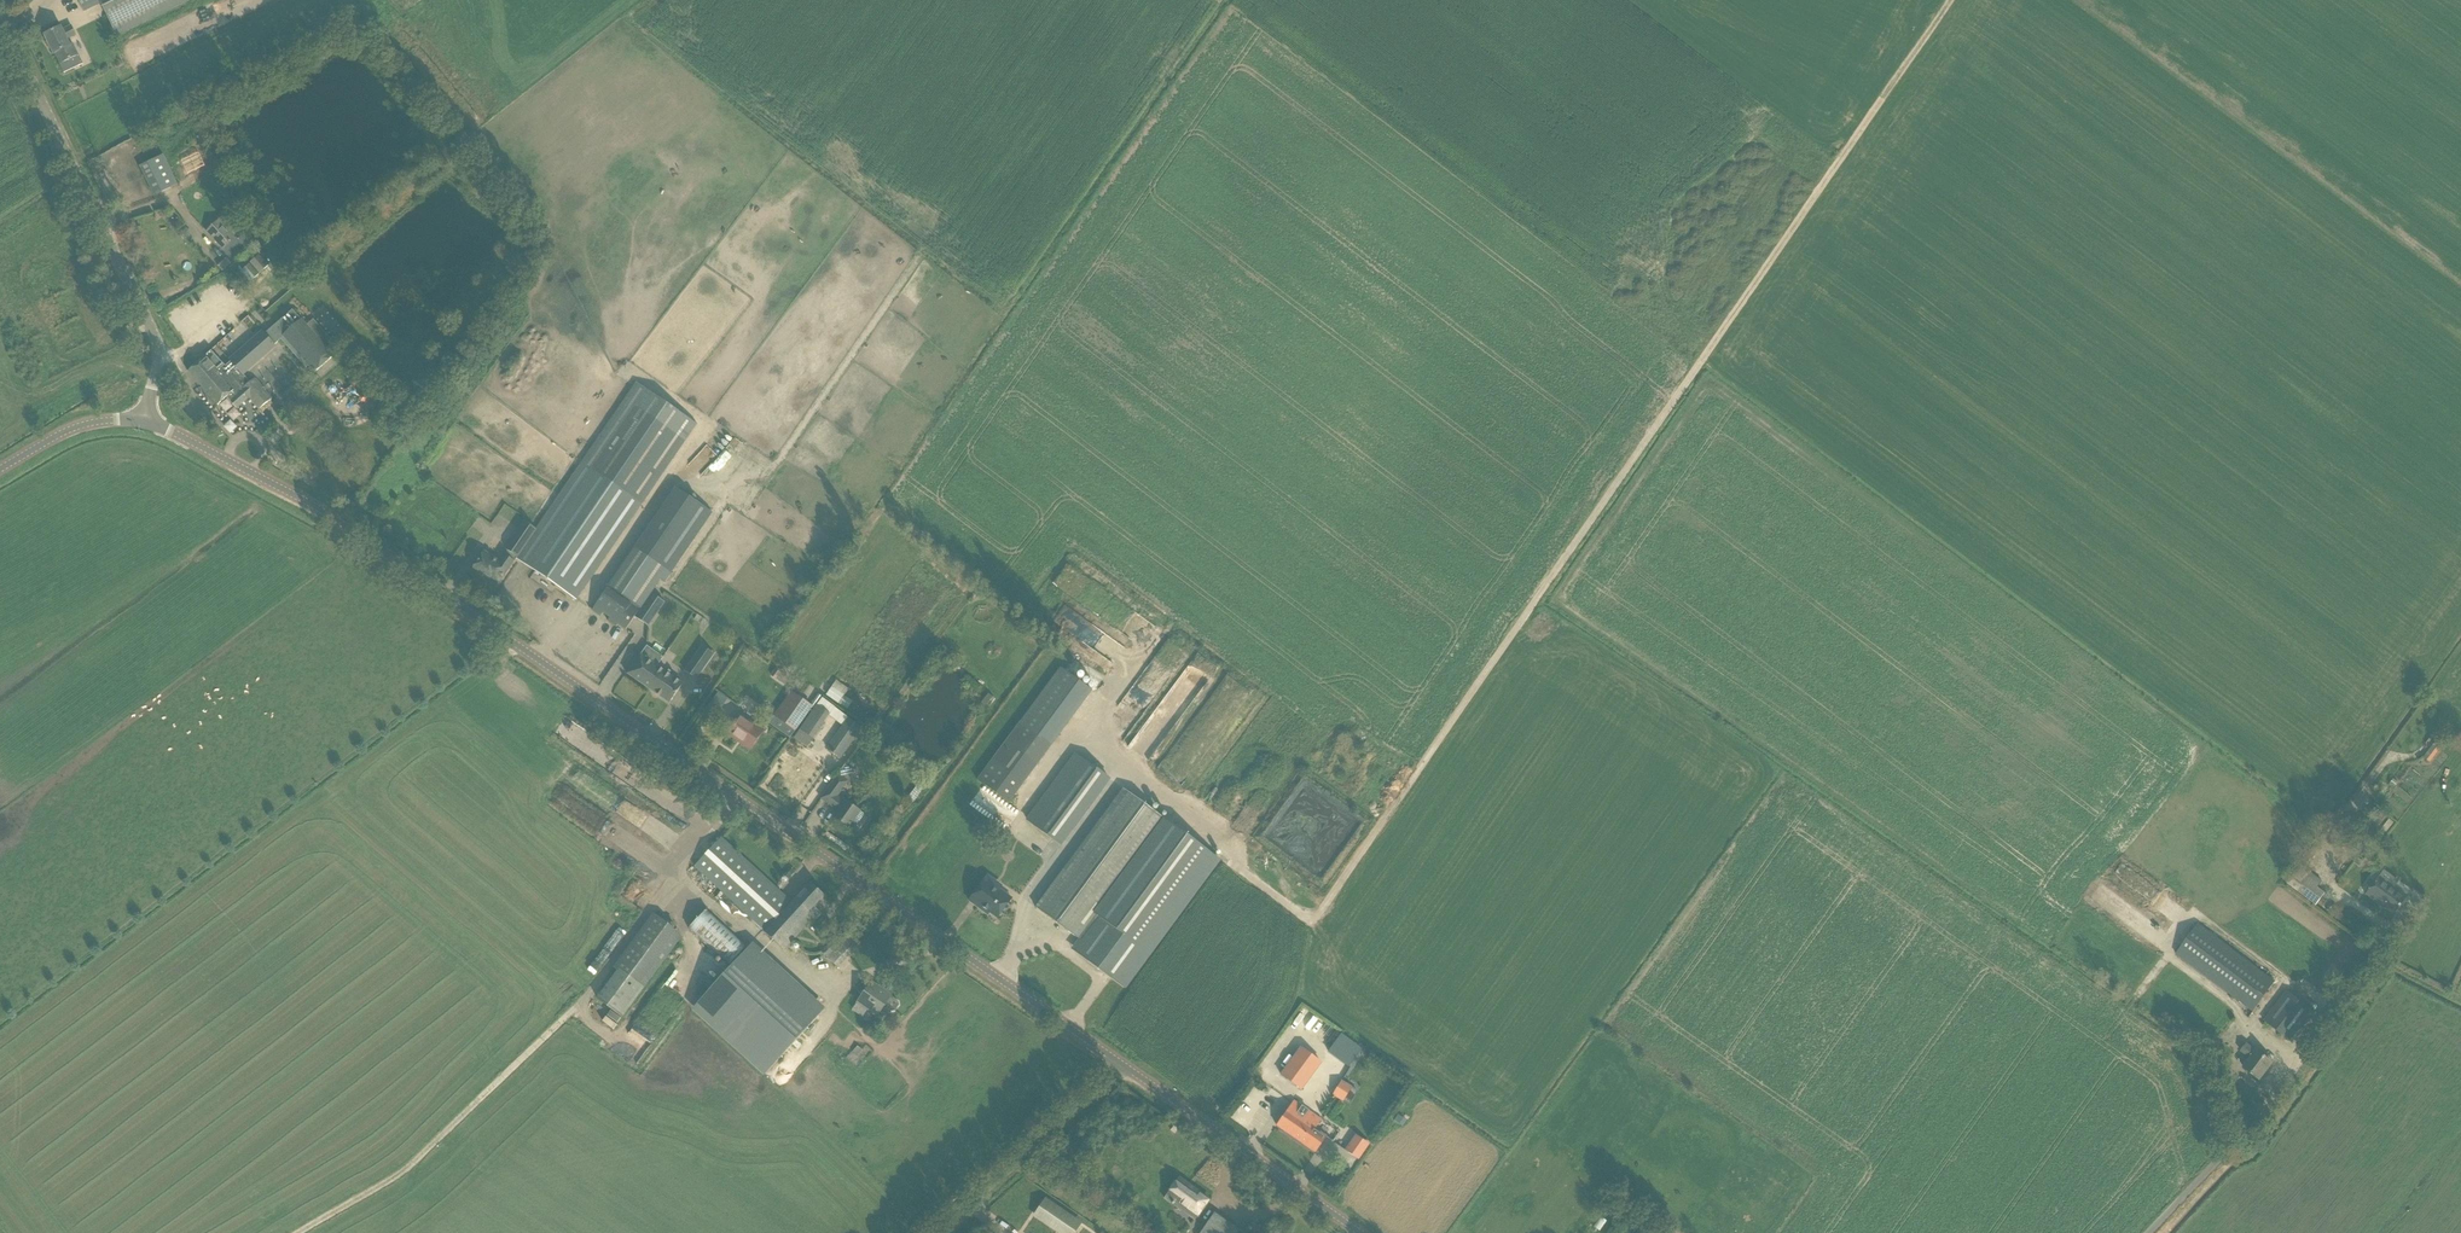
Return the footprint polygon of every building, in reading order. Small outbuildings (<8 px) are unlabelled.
[(84,12),(100,4),(116,36),(190,0),(78,0),(84,12)] [(67,39),(75,35),(71,26),(62,31),(61,28),(45,35),(54,54),(56,54),(60,63),(59,64),(64,73),(83,64),(73,44),(70,46),(67,39)] [(188,174),(205,166),(198,151),(181,160),(188,174)] [(165,155),(147,164),(151,172),(161,193),(180,184),(169,162),(165,155)] [(206,232),(230,258),(252,238),(245,229),(241,232),(225,215),(215,224),(206,232)] [(178,218),(171,224),(177,230),(183,225),(178,218)] [(259,255),(250,263),(259,273),(268,265),(259,255)] [(243,375),(276,347),(274,345),(281,339),(306,368),(309,365),(315,372),(333,356),(292,310),(265,334),(262,331),(229,360),(231,361),(225,366),(211,350),(188,371),(218,405),(226,398),(236,409),(244,402),(249,397),(259,410),(272,398),(255,378),(250,383),(243,375)] [(536,530),(516,558),(577,600),(696,425),(636,383),(536,530)] [(221,421),(227,428),(238,420),(232,412),(221,421)] [(707,446),(730,461),(743,441),(721,426),(707,446)] [(743,455),(749,446),(744,442),(737,451),(743,455)] [(477,521),(482,513),(474,508),(469,516),(477,521)] [(498,586),(516,558),(536,530),(524,521),(505,549),(508,551),(500,562),(484,551),(471,570),(482,577),(483,576),(498,586)] [(639,610),(660,580),(664,583),(671,573),(635,548),(607,588),(592,610),(601,616),(603,613),(610,618),(608,621),(616,627),(618,625),(626,630),(635,617),(648,626),(665,602),(652,594),(640,611),(639,610)] [(946,644),(943,648),(951,655),(954,651),(946,644)] [(696,679),(714,654),(703,646),(685,671),(696,679)] [(639,654),(626,673),(670,703),(683,684),(657,666),(663,657),(655,652),(649,661),(641,655),(639,654)] [(1105,684),(1081,667),(1043,720),(1067,737),(1105,684)] [(775,670),(772,675),(776,678),(780,673),(775,670)] [(971,678),(968,683),(978,692),(982,687),(971,678)] [(848,708),(852,701),(844,697),(850,687),(836,679),(827,695),(848,708)] [(775,718),(794,731),(795,731),(812,707),(805,702),(792,693),(775,718)] [(982,704),(981,705),(982,705),(986,708),(995,697),(990,693),(982,704)] [(834,707),(822,698),(817,705),(816,705),(799,730),(814,740),(819,732),(822,734),(825,729),(822,728),(824,725),(822,724),(834,707)] [(728,735),(749,750),(763,731),(741,716),(728,735)] [(849,718),(834,739),(827,749),(840,758),(862,727),(849,718)] [(1006,741),(977,780),(1008,803),(1037,764),(1006,741)] [(1028,819),(1065,845),(1113,776),(1076,751),(1028,819)] [(837,797),(848,780),(839,773),(821,799),(838,811),(834,817),(849,828),(853,821),(857,824),(864,814),(860,812),(860,811),(845,801),(845,802),(837,797)] [(2393,778),(2390,783),(2394,787),(2398,782),(2393,778)] [(1124,988),(1219,859),(1123,789),(1036,908),(1080,941),(1080,943),(1080,944),(1080,946),(1080,948),(1080,950),(1080,951),(1081,953),(1082,955),(1083,957),(1084,958),(1085,960),(1087,961),(1124,988)] [(1354,833),(1364,821),(1333,792),(1325,800),(1347,820),(1344,824),(1354,833)] [(1342,853),(1343,844),(1342,844),(1344,833),(1337,832),(1335,844),(1332,843),(1331,851),(1342,853)] [(821,913),(815,907),(825,896),(810,883),(792,903),(721,838),(695,867),(766,931),(765,932),(784,950),(811,921),(813,923),(821,913)] [(2358,858),(2355,863),(2359,867),(2363,861),(2358,858)] [(617,859),(610,871),(621,878),(628,866),(617,859)] [(2296,891),(2316,905),(2325,893),(2317,887),(2322,881),(2310,872),(2296,891)] [(2379,878),(2379,877),(2366,894),(2382,906),(2382,905),(2395,914),(2407,898),(2379,878)] [(969,900),(984,911),(988,914),(990,913),(997,918),(1010,901),(983,881),(969,900)] [(689,928),(729,965),(745,947),(705,910),(689,928)] [(612,968),(642,990),(682,935),(652,913),(612,968)] [(815,925),(822,931),(830,921),(824,915),(815,925)] [(2175,955),(2253,1012),(2274,983),(2196,926),(2175,955)] [(837,947),(831,942),(821,952),(827,958),(837,968),(862,943),(852,933),(837,947)] [(698,1002),(770,1068),(818,1016),(746,950),(698,1002)] [(898,1001),(891,997),(892,996),(871,982),(856,1003),(877,1017),(884,1007),(891,1012),(895,1011),(898,1005),(898,1001)] [(2264,1021),(2280,1033),(2290,1040),(2312,1010),(2287,991),(2264,1021)] [(1328,1052),(1348,1067),(1362,1049),(1342,1034),(1328,1052)] [(2251,1059),(2244,1068),(2259,1080),(2272,1063),(2256,1051),(2246,1044),(2241,1051),(2251,1059)] [(1301,1048),(1281,1075),(1300,1090),(1321,1062),(1301,1048)] [(1347,1084),(1351,1074),(1343,1072),(1334,1097),(1347,1101),(1353,1085),(1347,1084)] [(1326,1137),(1315,1129),(1321,1120),(1295,1102),(1284,1116),(1277,1126),(1315,1153),(1326,1137)] [(1398,1115),(1394,1120),(1399,1124),(1403,1118),(1398,1115)] [(1346,1151),(1358,1159),(1368,1144),(1356,1136),(1346,1151)] [(1209,1200),(1179,1179),(1165,1198),(1195,1220),(1209,1200)] [(1042,1219),(1062,1232),(1070,1232),(1077,1223),(1051,1205),(1042,1219)] [(1201,1232),(1243,1232),(1217,1215),(1211,1223),(1201,1216),(1195,1225),(1202,1231),(1201,1232)]
